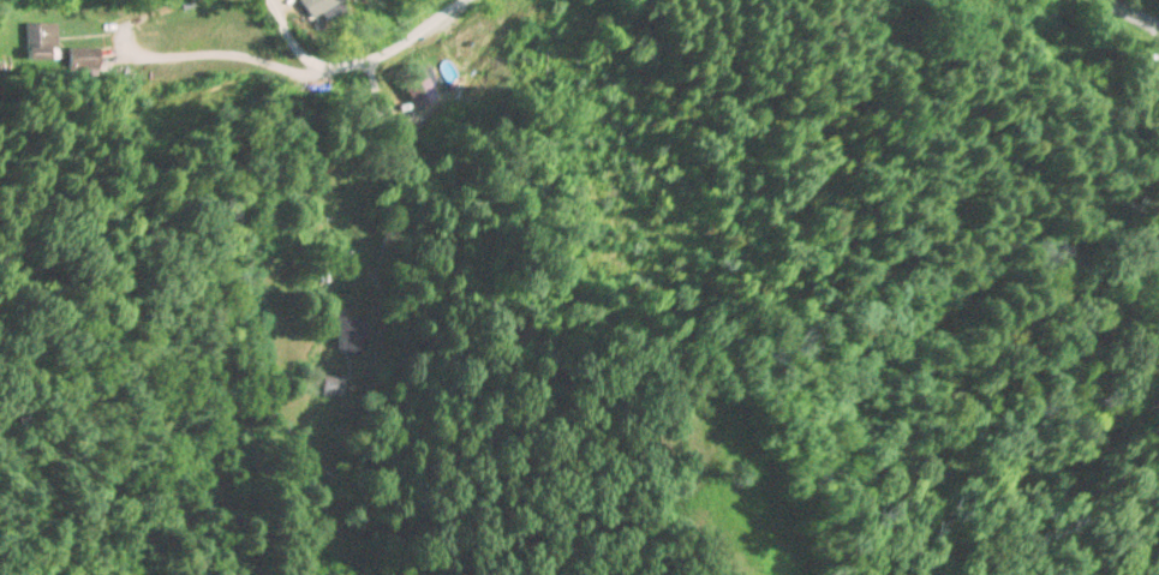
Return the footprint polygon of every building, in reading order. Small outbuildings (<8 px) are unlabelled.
[(58,22),(28,22),(28,59),(58,59),(58,22)] [(95,49),(72,50),(73,68),(96,67),(95,49)] [(363,317),(337,317),(337,351),(363,351),(363,317)]
